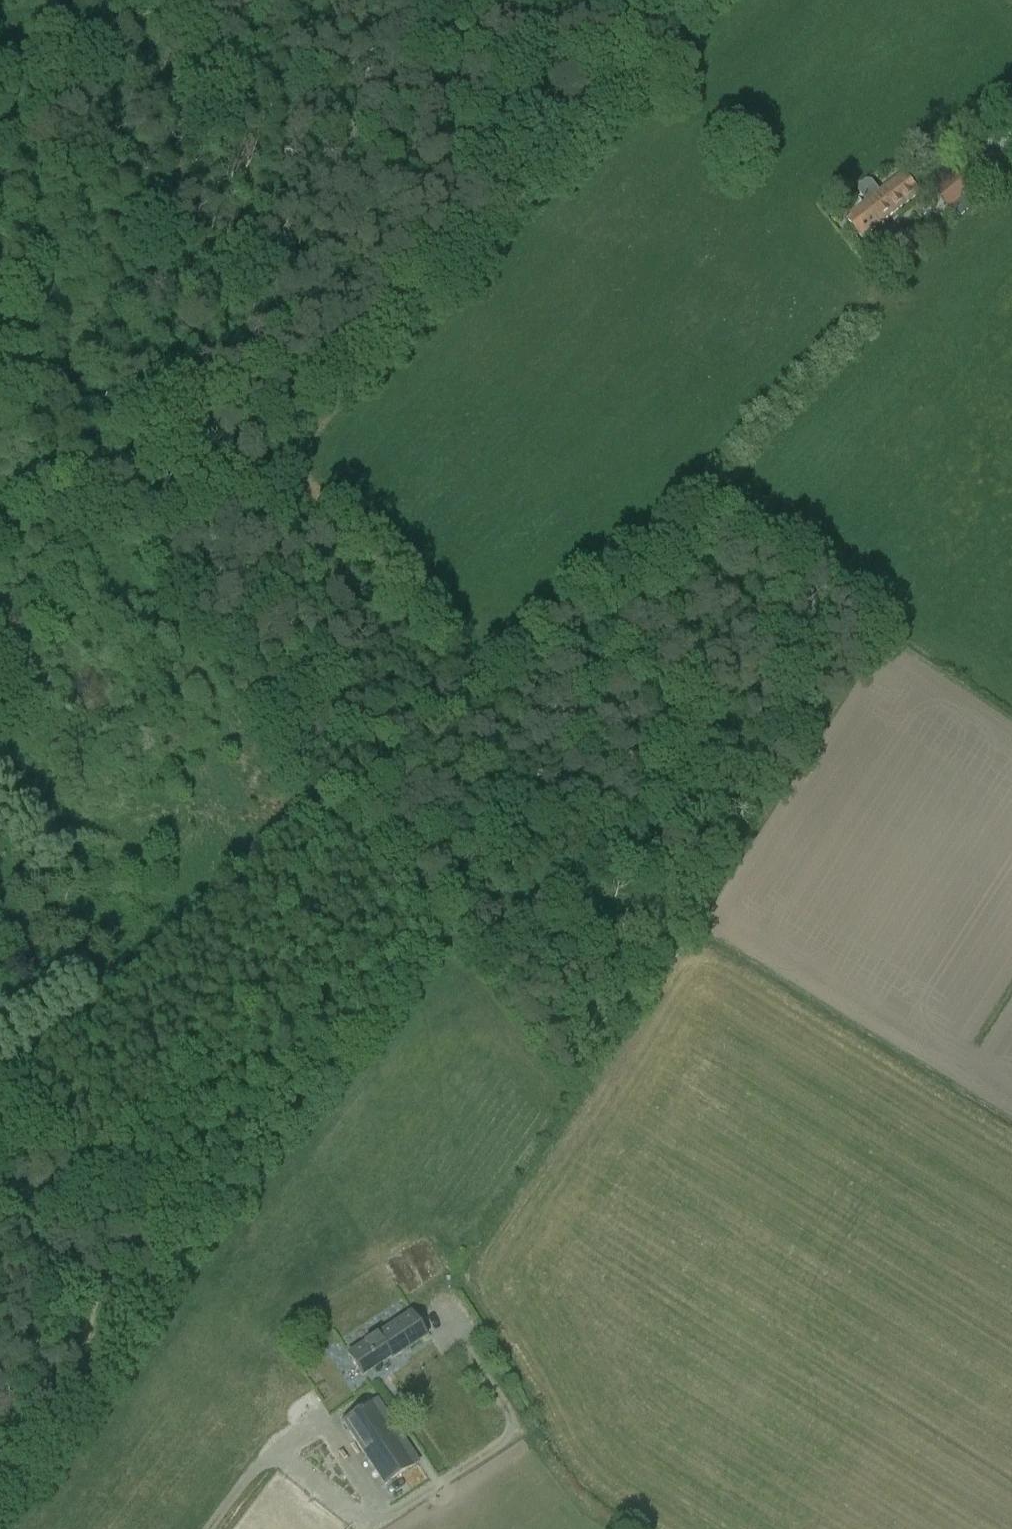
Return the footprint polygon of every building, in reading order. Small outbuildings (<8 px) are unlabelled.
[(936,193),(951,210),(987,179),(972,161),(936,193)] [(859,187),(858,194),(867,205),(847,221),(863,240),(919,195),(904,176),(881,194),(873,183),(866,182),(859,187)] [(346,1356),(361,1377),(404,1349),(404,1351),(408,1349),(426,1337),(410,1314),(346,1356)] [(418,1463),(376,1398),(340,1421),(382,1486),(418,1463)]
